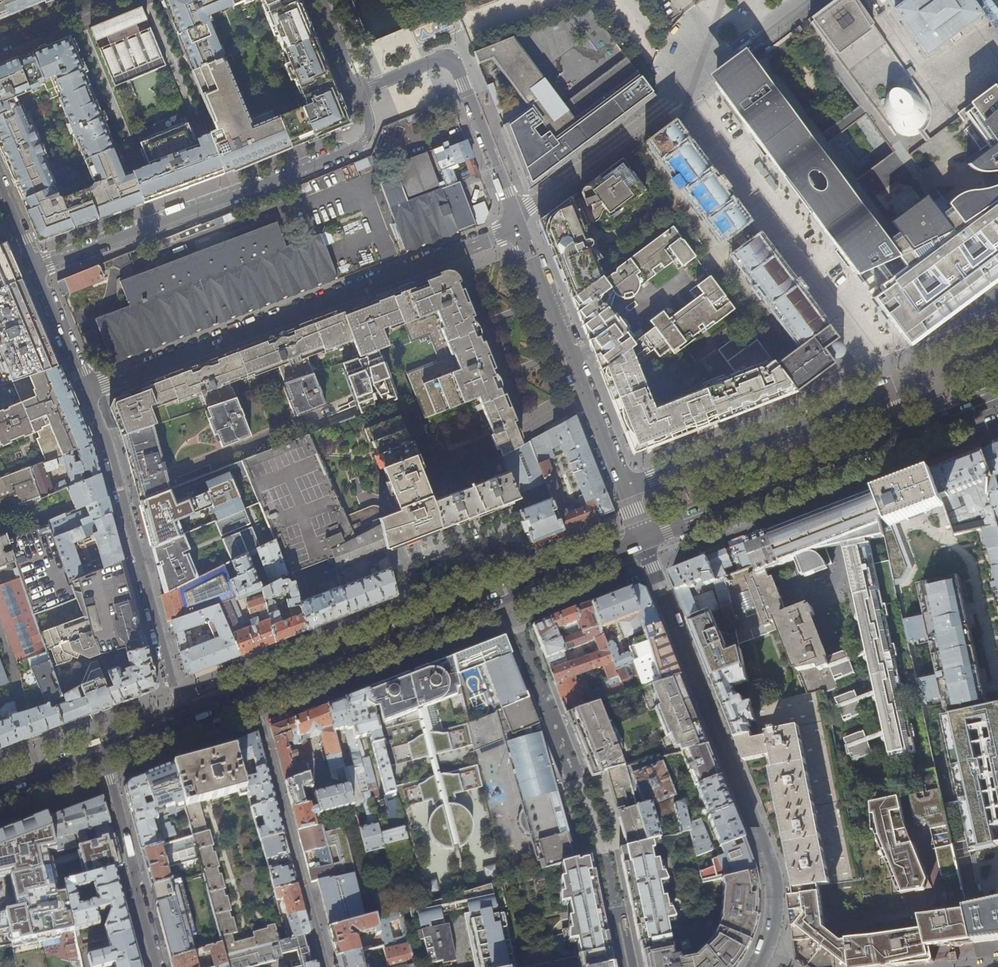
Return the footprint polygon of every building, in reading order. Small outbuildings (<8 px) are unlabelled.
[(10,15),(37,4),(46,0),(0,0),(0,19),(10,15)] [(232,7),(229,0),(162,0),(192,71),(223,59),(205,18),(232,7)] [(297,0),(262,0),(268,14),(265,15),(271,29),(274,28),(283,50),(312,38),(297,0)] [(810,18),(837,56),(871,31),(851,0),(834,0),(810,18)] [(926,56),(981,13),(971,0),(887,0),(926,56)] [(992,0),(977,0),(997,30),(997,9),(992,0)] [(165,65),(149,28),(138,32),(135,25),(146,20),(140,7),(130,11),(95,26),(90,28),(95,41),(106,37),(108,44),(98,48),(114,86),(165,65)] [(559,168),(656,95),(626,55),(562,104),(513,36),(473,52),(479,64),(494,58),(529,106),(503,124),(529,190),(559,168)] [(115,148),(69,37),(51,44),(31,52),(42,80),(49,77),(54,88),(56,87),(60,97),(58,98),(84,161),(112,149),(115,148)] [(348,124),(312,38),(283,50),(306,105),(278,117),(291,147),(348,124)] [(716,88),(752,61),(743,48),(707,76),(716,88)] [(44,84),(42,80),(31,52),(12,60),(0,65),(0,149),(22,199),(53,186),(40,155),(43,154),(31,125),(28,126),(16,95),(44,84)] [(291,147),(278,117),(251,127),(223,59),(192,71),(216,131),(209,134),(224,173),(246,163),(262,157),(263,159),(291,147)] [(888,222),(896,234),(886,241),(752,61),(716,88),(732,108),(856,275),(897,257),(904,267),(879,286),(883,291),(873,298),(906,342),(912,337),(924,325),(932,316),(934,310),(931,305),(946,294),(950,299),(981,276),(977,271),(991,260),(995,266),(997,264),(997,215),(972,235),(983,251),(971,260),(959,245),(926,269),(938,285),(925,295),(913,279),(899,290),(892,281),(997,202),(997,185),(991,189),(964,193),(954,197),(946,204),(949,208),(938,215),(924,197),(888,222)] [(966,165),(968,168),(971,171),(974,172),(988,173),(994,172),(997,171),(997,94),(993,87),(969,105),(980,122),(995,145),(966,165)] [(914,136),(918,135),(917,132),(919,130),(922,126),(924,123),(925,119),(925,115),(925,111),(923,104),(918,98),(915,95),(911,92),(908,90),(904,89),(900,88),(897,88),(894,89),(891,90),(889,92),(887,95),(885,98),(884,101),(884,105),(884,108),(885,112),(886,115),(890,124),(894,129),(897,132),(900,135),(904,136),(908,137),(911,137),(914,136)] [(749,220),(674,120),(645,141),(720,242),(749,220)] [(224,173),(209,134),(196,139),(191,128),(189,129),(186,122),(182,124),(181,122),(142,139),(143,141),(138,142),(141,148),(139,149),(146,166),(132,171),(144,202),(189,186),(224,173)] [(400,122),(382,129),(390,149),(408,142),(400,122)] [(478,173),(466,141),(448,147),(447,144),(432,150),(446,185),(478,173)] [(40,241),(144,202),(132,171),(123,175),(112,149),(84,161),(93,184),(88,187),(60,198),(57,196),(53,186),(22,199),(40,241)] [(607,215),(643,188),(622,158),(581,189),(585,207),(598,202),(607,215)] [(381,182),(405,250),(476,224),(459,182),(408,201),(399,176),(381,182)] [(597,260),(589,249),(589,248),(590,246),(591,245),(590,243),(589,241),(587,225),(581,228),(569,198),(541,219),(548,236),(572,298),(601,276),(596,261),(597,260)] [(102,341),(109,361),(337,276),(321,234),(285,246),(276,221),(118,279),(125,298),(114,303),(117,309),(93,318),(101,338),(98,338),(93,327),(81,332),(87,347),(102,341)] [(609,307),(612,301),(614,295),(616,296),(620,299),(622,299),(623,300),(626,300),(628,300),(630,299),(633,297),(635,295),(637,291),(638,287),(675,259),(681,267),(695,257),(673,226),(615,269),(615,273),(612,273),(604,279),(601,276),(572,298),(593,352),(595,356),(600,370),(634,345),(632,343),(622,330),(608,311),(608,309),(609,309),(609,307)] [(837,339),(760,235),(731,255),(798,345),(788,353),(774,363),(795,390),(802,387),(810,381),(820,374),(833,364),(832,362),(835,361),(837,361),(840,359),(842,357),(843,355),(843,353),(843,349),(842,347),(840,343),(838,342),(835,340),(837,339)] [(3,244),(0,245),(0,287),(19,280),(12,263),(3,244)] [(127,253),(110,259),(113,265),(120,267),(121,265),(122,264),(124,263),(130,261),(127,253)] [(906,342),(909,346),(997,280),(997,264),(995,266),(991,260),(977,271),(981,276),(950,299),(946,294),(931,305),(934,310),(932,316),(924,325),(912,337),(906,342)] [(77,272),(57,280),(57,282),(62,293),(101,277),(100,274),(103,273),(101,269),(106,268),(103,262),(77,272)] [(461,282),(460,278),(459,275),(457,273),(456,272),(452,270),(455,277),(458,284),(461,282)] [(313,372),(387,348),(381,330),(388,328),(389,331),(403,326),(409,341),(472,320),(471,318),(460,289),(459,286),(458,284),(455,277),(454,276),(453,275),(452,274),(451,273),(450,273),(448,273),(446,273),(445,273),(444,274),(443,271),(363,301),(364,303),(352,308),(351,306),(287,329),(288,332),(275,337),(274,334),(211,358),(212,360),(199,365),(198,362),(120,393),(114,405),(123,434),(124,434),(154,424),(207,407),(236,397),(284,382),(313,372)] [(692,337),(712,322),(714,325),(734,309),(709,276),(695,286),(701,294),(668,319),(662,311),(648,321),(653,327),(654,327),(670,348),(674,354),(694,340),(692,337)] [(3,361),(12,382),(57,366),(20,280),(19,280),(0,287),(0,362),(3,361)] [(475,316),(463,287),(460,289),(471,318),(475,316)] [(473,322),(472,320),(409,341),(410,344),(429,336),(439,359),(406,372),(420,408),(493,372),(492,370),(481,342),(480,340),(479,338),(473,322)] [(482,331),(482,329),(481,327),(480,326),(478,324),(475,322),(473,322),(479,338),(480,337),(481,336),(482,334),(482,332),(482,331)] [(717,420),(705,388),(652,409),(635,363),(652,350),(658,358),(670,348),(654,327),(653,327),(632,343),(634,345),(600,370),(610,394),(633,453),(653,445),(692,430),(717,420)] [(795,390),(774,363),(757,340),(746,348),(737,336),(717,351),(736,376),(705,388),(717,420),(736,413),(774,398),(795,390)] [(497,368),(485,340),(481,342),(492,370),(497,368)] [(77,408),(67,383),(63,374),(60,365),(57,366),(12,382),(20,405),(7,409),(8,410),(1,413),(0,411),(0,412),(0,443),(37,430),(38,440),(46,461),(92,443),(77,408)] [(326,406),(322,393),(319,384),(318,384),(313,372),(284,382),(291,400),(288,401),(291,410),(295,409),(297,416),(326,406)] [(494,374),(493,372),(420,408),(423,416),(477,394),(492,431),(489,432),(495,448),(497,447),(501,457),(522,445),(521,443),(515,427),(514,424),(513,422),(502,394),(500,390),(494,374)] [(502,383),(502,380),(501,378),(499,376),(498,375),(496,374),(494,374),(500,390),(501,389),(502,387),(502,385),(502,383)] [(518,420),(506,392),(502,394),(513,422),(518,420)] [(251,436),(243,416),(244,416),(241,408),(240,409),(236,397),(207,407),(211,417),(217,434),(222,447),(251,436)] [(371,506),(346,516),(355,537),(380,523),(386,549),(412,539),(441,528),(432,495),(400,415),(367,428),(399,507),(401,507),(402,509),(386,515),(386,513),(384,510),(381,508),(380,507),(377,506),(373,506),(371,506)] [(584,437),(575,415),(554,427),(564,452),(563,453),(564,454),(567,453),(587,505),(568,512),(548,460),(556,457),(555,454),(551,456),(550,443),(555,443),(552,428),(530,441),(545,481),(551,497),(563,530),(601,516),(600,515),(613,510),(605,491),(595,465),(584,437)] [(217,434),(211,417),(208,418),(214,435),(217,434)] [(171,489),(165,469),(166,469),(164,462),(163,462),(154,424),(124,434),(123,434),(132,463),(129,464),(132,476),(135,475),(142,500),(171,489)] [(524,435),(523,433),(523,432),(522,430),(519,428),(518,428),(515,427),(521,443),(523,441),(524,438),(524,435)] [(346,516),(309,434),(242,461),(259,503),(274,539),(281,536),(282,541),(288,559),(289,561),(290,564),(291,568),(291,571),(292,572),(333,557),(332,550),(355,537),(346,516)] [(545,481),(530,441),(522,445),(501,457),(516,492),(545,481)] [(56,487),(52,489),(46,471),(64,466),(70,486),(100,473),(96,458),(92,443),(46,461),(29,468),(30,468),(40,497),(40,498),(60,490),(67,487),(65,480),(57,483),(56,487)] [(997,478),(997,446),(997,447),(983,452),(994,479),(986,482),(997,525),(997,483),(997,478)] [(986,482),(994,479),(983,452),(950,465),(933,471),(945,506),(955,536),(983,530),(997,526),(997,525),(986,482)] [(480,512),(518,497),(516,492),(501,457),(451,484),(432,495),(441,528),(480,512)] [(244,509),(259,503),(242,461),(171,489),(142,500),(139,501),(151,547),(183,534),(214,521),(244,509)] [(29,468),(27,463),(18,466),(20,471),(30,468),(29,468)] [(30,468),(20,471),(0,479),(0,511),(7,509),(30,501),(40,497),(30,468)] [(937,509),(945,506),(933,471),(923,475),(878,493),(888,518),(891,526),(892,526),(937,509)] [(70,486),(67,487),(60,490),(69,510),(94,502),(107,496),(103,485),(100,473),(70,486)] [(895,581),(882,521),(888,518),(878,493),(822,514),(786,528),(798,551),(814,546),(819,568),(826,565),(832,563),(825,548),(834,544),(842,541),(851,563),(852,563),(853,568),(854,568),(855,575),(853,576),(859,606),(862,606),(863,611),(862,611),(861,612),(860,612),(859,613),(859,615),(859,616),(860,618),(861,619),(863,619),(863,623),(869,649),(871,648),(872,652),(869,654),(868,655),(868,656),(868,658),(868,659),(870,660),(871,660),(872,666),(877,690),(879,690),(880,694),(877,695),(876,696),(876,698),(876,699),(876,700),(876,701),(878,702),(879,702),(880,703),(881,708),(886,732),(888,731),(889,736),(886,737),(885,738),(884,739),(884,741),(885,742),(886,743),(887,744),(888,744),(889,750),(891,759),(918,753),(915,739),(917,739),(914,727),(912,727),(906,699),(908,698),(906,687),(903,687),(897,658),(900,658),(897,646),(895,647),(888,618),(891,617),(889,607),(900,604),(895,581)] [(54,537),(111,513),(107,496),(94,502),(95,505),(66,517),(65,514),(48,520),(49,524),(54,537)] [(32,505),(42,502),(40,498),(40,497),(30,501),(32,505)] [(563,530),(551,497),(520,509),(523,519),(528,517),(533,529),(528,531),(531,542),(532,541),(545,537),(563,530)] [(7,509),(0,511),(0,517),(9,514),(7,509)] [(220,536),(250,524),(244,509),(214,521),(220,536)] [(105,567),(124,559),(111,513),(54,537),(69,582),(83,576),(72,542),(90,534),(92,539),(101,568),(105,567)] [(15,561),(7,538),(0,518),(0,567),(15,561)] [(882,521),(895,581),(903,580),(908,568),(892,526),(891,526),(888,518),(882,521)] [(336,570),(386,549),(380,523),(355,537),(332,550),(333,557),(335,562),(334,562),(336,570)] [(147,646),(124,559),(105,567),(101,568),(83,576),(69,582),(54,537),(49,524),(7,538),(15,561),(21,578),(33,615),(77,599),(84,616),(85,619),(87,624),(100,654),(117,650),(118,656),(126,653),(126,652),(147,646)] [(230,561),(260,546),(252,526),(221,539),(230,561)] [(983,530),(997,586),(997,526),(983,530)] [(819,568),(814,546),(798,551),(786,528),(769,535),(782,565),(795,560),(803,557),(810,574),(815,573),(814,570),(819,568)] [(197,577),(187,554),(184,555),(183,552),(189,549),(183,534),(151,547),(150,547),(155,563),(158,562),(159,566),(156,567),(164,594),(197,577)] [(819,638),(811,617),(815,616),(811,607),(788,616),(779,594),(773,579),(770,580),(766,572),(782,565),(769,535),(758,539),(747,544),(756,568),(725,579),(731,604),(740,644),(775,629),(774,626),(779,624),(807,694),(825,690),(825,692),(837,687),(839,686),(836,680),(828,659),(819,638)] [(259,581),(249,556),(256,553),(256,552),(257,551),(269,584),(283,576),(291,571),(291,568),(286,570),(284,566),(290,564),(289,561),(283,564),(277,545),(282,541),(281,536),(274,539),(260,546),(230,561),(224,564),(226,567),(233,564),(237,575),(230,579),(236,597),(218,603),(240,655),(258,648),(275,641),(263,594),(252,597),(253,601),(249,602),(253,618),(250,619),(252,625),(251,626),(250,623),(249,622),(244,624),(244,626),(245,628),(241,630),(239,625),(241,625),(244,620),(237,600),(262,590),(261,588),(262,587),(260,581),(259,581)] [(547,543),(545,537),(532,541),(535,547),(547,543)] [(708,584),(725,579),(756,568),(747,544),(727,551),(699,562),(708,584)] [(396,594),(388,557),(378,561),(381,570),(377,572),(376,567),(371,569),(372,574),(341,586),(348,613),(373,603),(396,594)] [(810,574),(803,557),(795,560),(801,575),(804,574),(805,577),(810,574)] [(708,584),(699,562),(694,564),(670,573),(689,621),(701,616),(700,613),(702,612),(697,600),(695,601),(690,589),(697,587),(698,590),(715,583),(721,603),(717,605),(719,609),(731,604),(725,579),(708,584)] [(218,603),(236,597),(230,579),(226,567),(224,564),(197,577),(164,594),(161,595),(167,621),(171,619),(218,603)] [(262,590),(263,594),(275,641),(290,636),(293,634),(307,629),(300,602),(294,580),(290,581),(289,580),(288,579),(286,578),(284,579),(283,576),(269,584),(262,587),(261,588),(262,590)] [(21,578),(0,585),(0,619),(16,662),(18,671),(30,667),(32,672),(20,677),(26,696),(40,690),(46,703),(19,712),(17,704),(12,702),(6,704),(0,710),(0,713),(2,720),(0,721),(0,748),(22,739),(50,729),(55,727),(63,724),(56,705),(54,700),(61,696),(62,695),(52,667),(40,633),(33,615),(21,578)] [(931,616),(904,622),(909,644),(936,638),(944,675),(918,681),(923,704),(949,698),(953,717),(948,718),(972,833),(965,834),(969,853),(997,847),(983,780),(986,779),(982,763),(979,763),(970,724),(989,720),(994,747),(989,748),(997,787),(997,707),(988,709),(985,693),(980,694),(978,686),(983,685),(979,669),(975,670),(966,630),(971,629),(967,614),(963,614),(961,606),(965,605),(960,579),(924,587),(931,616)] [(348,613),(341,586),(312,597),(300,602),(307,629),(327,621),(348,613)] [(651,606),(644,589),(638,586),(633,588),(628,590),(638,614),(643,630),(659,626),(651,606)] [(638,614),(628,590),(603,599),(591,604),(618,677),(621,684),(624,694),(639,689),(659,682),(643,630),(638,614)] [(224,661),(240,655),(218,603),(171,619),(179,651),(185,671),(188,672),(191,674),(216,664),(224,661)] [(618,677),(591,604),(590,603),(573,610),(574,611),(554,618),(538,625),(532,627),(566,713),(567,713),(597,703),(624,694),(621,684),(582,697),(574,676),(589,671),(594,683),(597,685),(618,677)] [(745,667),(741,651),(728,657),(724,646),(725,646),(721,635),(720,636),(711,612),(701,616),(689,621),(708,668),(713,680),(745,667)] [(100,654),(87,624),(85,619),(84,616),(40,633),(52,667),(71,660),(73,656),(77,658),(80,653),(89,658),(91,663),(81,685),(91,713),(102,709),(113,704),(106,685),(112,683),(112,681),(107,670),(107,667),(105,668),(103,661),(100,654)] [(663,636),(659,626),(643,630),(659,682),(659,683),(679,677),(675,666),(663,636)] [(308,634),(307,629),(293,634),(295,639),(308,634)] [(979,669),(971,629),(966,630),(975,670),(979,669)] [(522,684),(504,638),(453,658),(456,670),(474,663),(485,690),(481,692),(486,702),(490,701),(494,712),(528,699),(522,684)] [(157,682),(147,646),(126,652),(126,653),(130,667),(121,670),(120,667),(117,666),(111,668),(108,660),(103,661),(105,668),(107,667),(107,670),(112,681),(112,683),(106,685),(113,704),(140,694),(153,689),(157,682)] [(869,654),(872,652),(871,648),(869,649),(851,656),(853,659),(869,654)] [(836,680),(858,671),(853,659),(851,656),(849,650),(828,659),(836,680)] [(456,670),(453,658),(437,664),(425,668),(446,751),(474,744),(473,744),(468,722),(443,729),(437,703),(461,693),(459,685),(457,675),(456,670)] [(8,683),(0,662),(0,686),(8,683)] [(747,703),(744,694),(738,696),(735,687),(748,681),(745,667),(713,680),(725,710),(736,739),(751,735),(758,733),(752,705),(754,705),(752,700),(747,703)] [(432,812),(428,822),(427,827),(428,833),(431,839),(435,844),(441,847),(446,848),(451,849),(456,848),(459,847),(467,841),(469,838),(472,831),(472,826),(472,823),(469,815),(464,809),(460,807),(454,804),(452,800),(454,799),(453,793),(456,792),(451,771),(440,774),(435,754),(446,751),(425,668),(413,673),(414,680),(412,680),(409,681),(408,675),(396,680),(405,715),(416,759),(428,756),(433,775),(421,778),(426,800),(430,799),(431,805),(434,804),(435,809),(432,812)] [(691,713),(684,694),(686,693),(679,677),(659,683),(659,682),(639,689),(648,711),(655,709),(666,736),(666,737),(665,737),(661,739),(668,756),(681,753),(707,746),(698,723),(697,724),(692,718),(693,717),(691,713)] [(405,715),(396,680),(379,686),(368,690),(377,726),(388,766),(416,759),(405,715)] [(81,685),(62,695),(61,696),(62,698),(64,697),(65,701),(56,705),(63,724),(77,718),(91,713),(81,685)] [(377,726),(368,690),(351,697),(344,700),(367,785),(376,783),(369,758),(365,759),(362,746),(359,739),(369,736),(385,795),(384,795),(393,830),(383,832),(383,830),(379,831),(383,844),(386,843),(406,838),(398,807),(393,785),(388,766),(377,726)] [(863,881),(825,692),(825,690),(807,694),(754,705),(752,705),(758,733),(759,733),(760,738),(753,740),(751,735),(736,739),(745,761),(760,758),(772,756),(772,758),(774,769),(771,770),(775,789),(780,813),(786,842),(793,876),(796,890),(821,886),(863,881)] [(858,690),(837,699),(840,705),(839,706),(841,715),(843,714),(846,721),(867,713),(862,701),(860,697),(858,690)] [(877,695),(880,694),(879,690),(877,690),(860,697),(862,701),(877,695)] [(698,723),(686,693),(684,694),(691,713),(693,717),(692,718),(697,724),(698,723)] [(562,782),(528,699),(494,712),(468,722),(473,744),(484,740),(486,745),(502,739),(515,733),(516,739),(508,741),(525,800),(532,798),(533,802),(527,803),(525,805),(523,807),(521,808),(521,809),(519,812),(518,819),(519,825),(523,831),(528,833),(529,834),(533,835),(535,835),(537,835),(542,833),(545,846),(539,847),(542,859),(544,867),(560,861),(575,856),(555,783),(562,782)] [(367,785),(344,700),(332,704),(327,706),(334,732),(341,729),(341,732),(342,732),(343,732),(344,732),(353,765),(343,767),(346,778),(348,786),(353,806),(363,803),(367,818),(363,819),(365,825),(359,826),(366,852),(382,847),(383,848),(384,848),(384,847),(387,846),(386,843),(383,844),(379,831),(367,785)] [(621,744),(612,729),(609,722),(606,723),(597,703),(567,713),(566,713),(591,775),(606,771),(609,784),(621,828),(626,844),(645,840),(645,839),(625,767),(619,753),(620,752),(621,750),(621,749),(621,748),(619,745),(621,744)] [(343,767),(334,732),(327,706),(311,712),(295,719),(299,737),(308,733),(310,738),(319,735),(331,777),(336,780),(346,778),(343,767)] [(972,833),(948,718),(941,720),(965,834),(972,833)] [(301,743),(299,737),(295,719),(271,728),(283,774),(285,782),(308,773),(302,750),(296,751),(290,753),(288,745),(286,743),(292,741),(293,746),(301,744),(301,743)] [(856,762),(858,761),(874,755),(870,742),(868,738),(865,731),(845,738),(848,745),(846,746),(850,756),(853,755),(856,762)] [(886,737),(889,736),(888,731),(886,732),(868,738),(870,742),(886,737)] [(233,743),(248,795),(251,809),(275,802),(272,787),(257,733),(245,738),(233,743)] [(525,800),(508,741),(516,739),(515,733),(502,739),(521,808),(523,807),(525,805),(527,803),(533,802),(532,798),(525,800)] [(486,745),(484,740),(473,744),(474,744),(475,749),(486,745)] [(212,751),(233,743),(232,741),(211,749),(212,751)] [(353,806),(348,786),(316,794),(314,782),(317,781),(317,779),(313,760),(311,758),(307,743),(305,742),(301,743),(301,744),(302,750),(308,773),(311,786),(314,797),(315,802),(318,814),(344,807),(346,818),(356,815),(353,806)] [(202,758),(173,766),(193,836),(199,858),(203,873),(222,943),(225,956),(280,942),(275,926),(255,931),(253,932),(254,937),(234,943),(231,934),(235,933),(231,918),(229,911),(225,896),(223,889),(219,874),(217,868),(213,852),(211,846),(207,829),(200,803),(238,792),(240,797),(248,795),(233,743),(212,751),(213,755),(202,758)] [(697,786),(719,777),(715,766),(707,746),(681,753),(695,787),(697,786)] [(658,836),(659,836),(650,804),(672,796),(672,794),(669,786),(673,784),(663,763),(665,763),(663,757),(625,767),(645,839),(652,838),(658,836)] [(483,786),(478,764),(451,771),(456,792),(483,786)] [(154,773),(155,777),(152,778),(151,778),(143,777),(165,845),(193,836),(173,766),(158,771),(154,773)] [(300,789),(311,786),(308,773),(285,782),(290,801),(292,809),(315,802),(314,797),(309,798),(309,800),(304,801),(300,789)] [(143,777),(134,781),(128,783),(125,790),(133,820),(141,852),(165,845),(143,777)] [(727,797),(719,777),(697,786),(705,808),(686,816),(688,825),(731,807),(727,797)] [(398,807),(426,800),(421,778),(393,785),(398,807)] [(681,793),(681,795),(682,799),(689,796),(686,790),(681,793)] [(948,826),(940,790),(909,797),(914,818),(919,820),(923,822),(926,824),(931,830),(948,826)] [(682,799),(681,795),(678,795),(679,798),(676,799),(675,801),(675,804),(674,805),(680,831),(689,829),(688,825),(686,816),(682,799)] [(87,842),(114,835),(103,797),(77,807),(50,817),(57,852),(77,847),(74,834),(77,834),(80,847),(87,844),(87,842)] [(911,845),(900,799),(882,802),(883,806),(872,807),(874,832),(876,832),(901,894),(934,890),(916,844),(911,845)] [(275,802),(251,809),(260,840),(284,834),(279,817),(275,802)] [(321,824),(318,814),(315,802),(292,809),(294,816),(298,831),(321,825),(321,824)] [(739,827),(731,807),(688,825),(689,829),(696,856),(712,850),(701,822),(709,819),(719,847),(743,838),(739,827)] [(50,817),(0,835),(0,946),(12,944),(17,966),(82,966),(77,947),(75,937),(67,900),(64,883),(57,852),(50,817)] [(323,833),(321,825),(298,831),(300,840),(311,882),(317,880),(334,876),(323,833)] [(343,828),(323,833),(334,876),(346,925),(366,919),(356,879),(357,879),(343,828)] [(545,846),(542,833),(537,835),(535,835),(533,835),(529,834),(528,833),(535,860),(542,859),(539,847),(545,846)] [(294,874),(284,834),(260,840),(275,891),(297,885),(294,874)] [(64,883),(115,869),(123,867),(119,855),(114,835),(87,842),(87,844),(80,847),(79,846),(77,847),(57,852),(64,883)] [(166,868),(199,858),(193,836),(165,845),(141,852),(147,874),(151,888),(170,882),(171,882),(166,868)] [(677,921),(673,904),(663,906),(659,884),(668,882),(663,856),(653,858),(651,847),(654,847),(653,843),(652,838),(645,839),(645,840),(626,844),(619,846),(628,891),(638,939),(669,933),(667,923),(677,921)] [(749,853),(743,838),(719,847),(714,849),(720,879),(755,871),(749,853)] [(959,875),(953,846),(936,850),(942,876),(945,878),(959,875)] [(599,897),(590,852),(575,856),(560,861),(562,875),(559,876),(556,901),(567,899),(567,901),(565,902),(568,914),(565,915),(564,926),(558,927),(559,933),(546,935),(548,943),(550,949),(555,954),(557,956),(609,945),(599,897)] [(95,892),(119,886),(116,875),(115,869),(64,883),(67,900),(78,897),(76,890),(79,889),(88,886),(89,885),(90,884),(90,883),(90,881),(92,881),(94,882),(93,884),(95,892)] [(758,886),(758,882),(755,871),(720,879),(722,887),(719,917),(710,937),(696,953),(697,958),(681,961),(678,959),(677,955),(674,956),(669,933),(638,939),(644,966),(737,966),(740,964),(747,952),(755,932),(759,907),(760,903),(758,886)] [(334,876),(317,880),(319,891),(329,929),(346,925),(334,876)] [(195,953),(186,921),(191,919),(180,880),(170,883),(170,882),(151,888),(156,909),(170,960),(195,953)] [(496,909),(490,884),(460,893),(462,902),(462,903),(465,902),(466,907),(468,915),(489,911),(496,909)] [(303,907),(297,885),(275,891),(277,900),(283,899),(292,930),(286,932),(288,940),(303,936),(307,935),(310,932),(303,907)] [(122,897),(119,886),(95,892),(98,901),(99,902),(99,904),(96,904),(95,903),(94,902),(93,902),(92,902),(83,905),(80,904),(78,897),(67,900),(75,937),(80,936),(79,930),(100,925),(96,910),(109,907),(124,903),(122,897)] [(821,886),(796,890),(790,891),(798,964),(802,966),(815,966),(811,931),(826,929),(826,926),(826,924),(826,923),(821,886)] [(402,903),(399,905),(400,912),(408,910),(424,905),(422,897),(419,898),(420,903),(403,908),(402,903)] [(440,913),(439,908),(442,907),(441,906),(440,900),(424,905),(408,910),(410,917),(416,916),(418,925),(441,920),(440,913)] [(440,913),(466,907),(465,902),(462,903),(462,902),(441,906),(442,907),(439,908),(440,913)] [(966,908),(967,912),(974,943),(997,940),(997,902),(966,908)] [(127,916),(124,903),(109,907),(110,910),(104,926),(108,938),(132,932),(127,916)] [(400,912),(399,905),(381,910),(382,914),(375,916),(382,946),(388,966),(414,966),(400,912)] [(967,912),(964,913),(963,910),(959,914),(957,914),(957,911),(953,914),(950,915),(950,912),(946,915),(945,915),(944,915),(943,914),(941,913),(940,913),(939,914),(938,914),(937,915),(937,917),(922,919),(925,932),(875,939),(877,951),(880,966),(900,966),(931,963),(933,961),(933,960),(934,959),(933,958),(932,957),(931,957),(929,949),(952,946),(954,947),(957,947),(958,947),(960,947),(963,945),(974,943),(967,912)] [(490,917),(489,911),(468,915),(469,921),(490,917)] [(478,966),(477,966),(476,965),(474,953),(474,952),(471,940),(471,938),(468,926),(468,925),(467,921),(469,921),(468,915),(462,916),(473,966),(478,966)] [(498,915),(490,917),(469,921),(469,924),(468,925),(468,926),(470,925),(473,938),(471,938),(471,940),(473,939),(475,951),(474,952),(474,953),(476,953),(478,965),(476,965),(477,966),(478,966),(509,966),(498,915)] [(359,952),(356,938),(347,932),(350,929),(358,934),(373,930),(375,935),(372,941),(374,948),(382,946),(375,916),(366,919),(346,925),(329,929),(328,929),(332,944),(336,958),(359,952)] [(442,926),(443,926),(442,920),(441,920),(418,925),(414,926),(415,932),(442,926)] [(449,961),(442,926),(415,932),(418,945),(421,944),(426,959),(435,958),(436,963),(440,962),(449,961)] [(454,962),(447,926),(443,926),(442,926),(449,961),(450,963),(454,962)] [(845,943),(826,930),(826,929),(811,931),(815,966),(848,966),(845,943)] [(132,932),(108,938),(111,950),(88,956),(90,966),(105,966),(115,965),(115,966),(141,966),(137,950),(132,932)] [(305,966),(310,965),(307,951),(303,936),(288,940),(280,942),(225,956),(228,964),(228,966),(256,966),(282,960),(281,956),(296,952),(298,961),(290,963),(291,966),(306,966),(305,966)] [(877,951),(875,939),(849,943),(845,944),(845,943),(848,966),(880,966),(877,951)] [(195,960),(197,959),(198,955),(210,952),(214,966),(215,966),(228,964),(225,956),(222,943),(201,950),(201,951),(195,953),(170,960),(172,966),(197,966),(195,960)] [(609,945),(557,956),(558,956),(566,959),(566,961),(574,959),(576,966),(614,966),(609,945)] [(382,946),(374,948),(359,952),(336,958),(335,958),(333,966),(388,966),(382,946)] [(957,960),(956,952),(950,953),(949,954),(948,955),(947,956),(947,957),(948,961),(957,960)]
